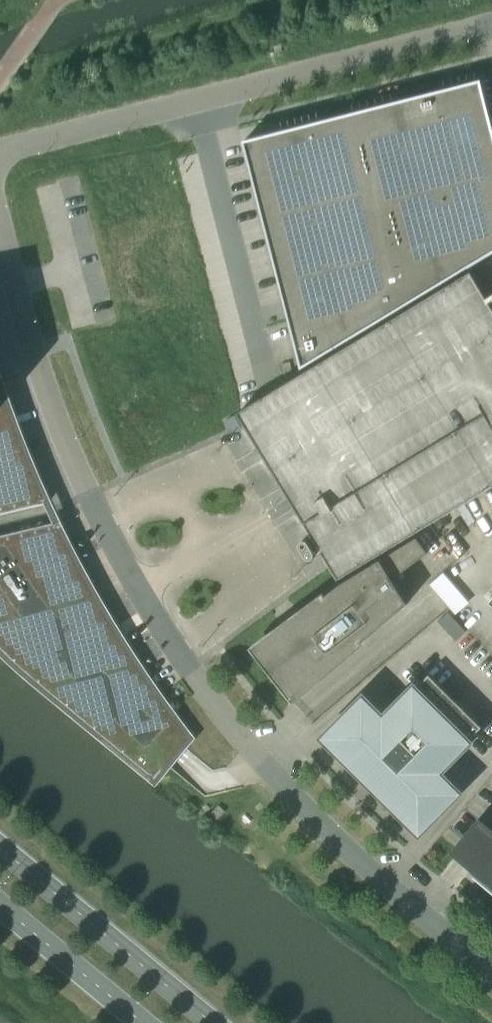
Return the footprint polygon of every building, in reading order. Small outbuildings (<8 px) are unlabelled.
[(480,81),(242,142),(300,369),(491,253),(491,127),(480,81)] [(239,421),(302,527),(333,579),(431,522),(491,485),(491,310),(470,273),(256,395),(241,405),(232,411),(239,421)] [(290,361),(281,363),(284,374),(293,372),(290,361)] [(47,503),(0,383),(0,514),(47,503)] [(0,535),(0,648),(16,664),(155,779),(190,737),(179,724),(169,710),(153,687),(140,669),(124,644),(114,628),(104,611),(95,595),(81,571),(68,546),(56,521),(0,535)] [(254,649),(271,671),(293,699),(320,677),(407,604),(392,581),(427,552),(416,538),(343,582),(299,615),(298,614),(297,614),(295,613),(293,613),(292,614),(290,616),(289,618),(289,619),(290,620),(290,621),(290,622),(254,649)] [(457,611),(470,600),(445,571),(432,582),(457,611)] [(448,612),(438,621),(456,640),(466,631),(448,612)] [(359,690),(314,736),(415,837),(460,792),(439,771),(471,741),(410,681),(379,712),(359,690)] [(474,815),(445,851),(491,891),(491,830),(474,815)]
